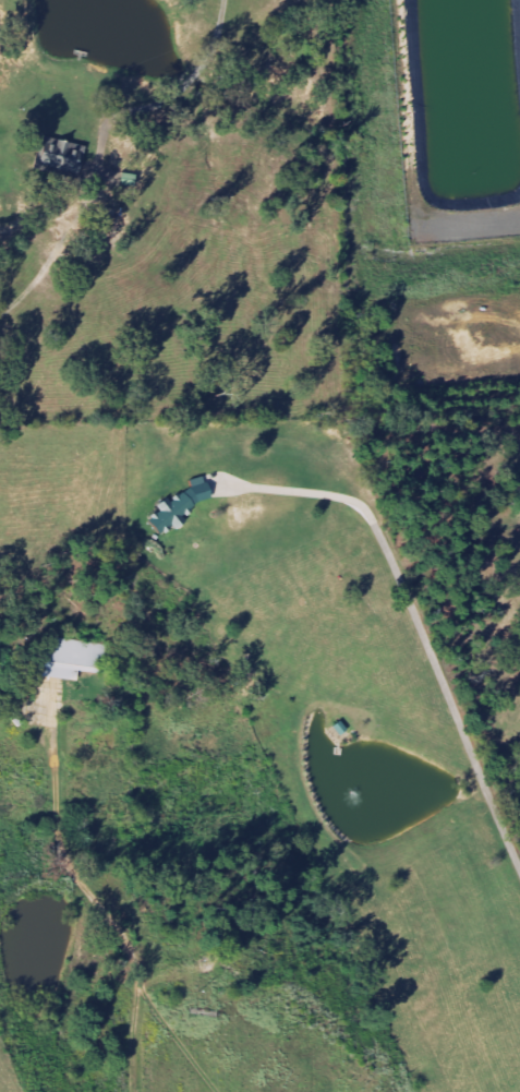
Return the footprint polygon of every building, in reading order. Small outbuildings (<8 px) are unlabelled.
[(88,151),(51,138),(41,166),(78,179),(88,151)] [(216,496),(206,479),(160,506),(163,511),(151,517),(162,536),(190,520),(186,513),(216,496)]
